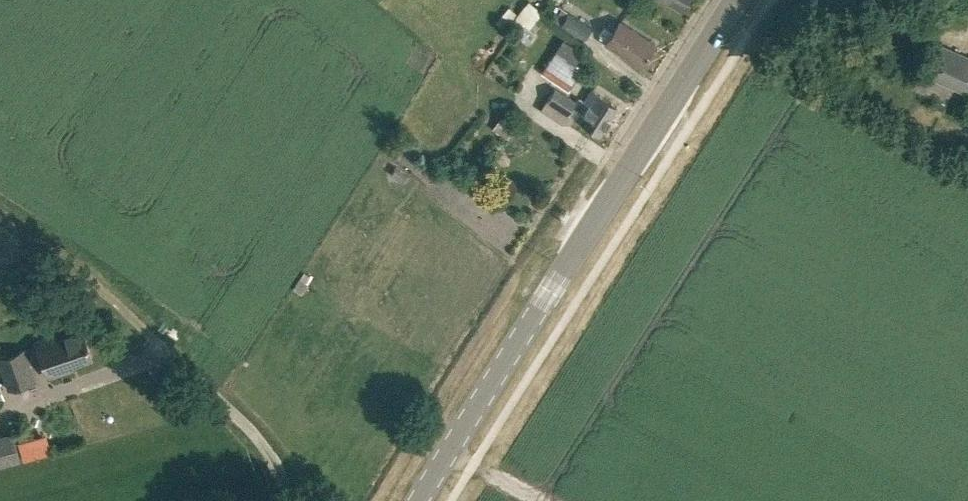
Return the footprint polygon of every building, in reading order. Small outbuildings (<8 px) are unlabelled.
[(533,25),(548,7),(539,0),(532,0),(520,15),(533,25)] [(584,39),(593,27),(569,11),(561,24),(584,39)] [(653,41),(616,19),(610,30),(604,27),(599,35),(605,39),(603,43),(639,64),(653,41)] [(568,90),(582,66),(576,63),(582,53),(562,39),(541,72),(568,90)] [(967,88),(967,55),(941,44),(939,48),(931,66),(927,75),(967,92),(967,88)] [(575,100),(556,89),(548,102),(570,115),(601,133),(617,106),(590,90),(584,101),(577,97),(575,100)] [(47,378),(72,369),(71,364),(91,357),(80,325),(35,341),(47,378)] [(35,380),(24,347),(0,355),(0,367),(7,389),(35,380)] [(22,437),(29,456),(58,447),(51,428),(22,437)] [(0,436),(0,465),(20,460),(13,433),(0,436)]
